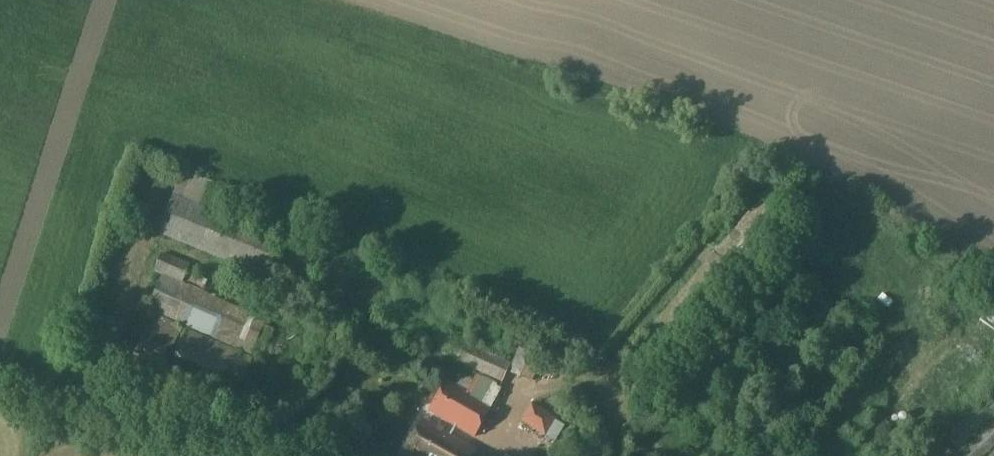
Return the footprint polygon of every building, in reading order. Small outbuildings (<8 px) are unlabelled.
[(284,244),(286,239),(229,217),(238,192),(183,170),(158,233),(271,278),(277,264),(284,244)] [(707,227),(719,235),(726,224),(714,216),(707,227)] [(183,284),(188,272),(192,264),(163,252),(155,271),(163,275),(183,284)] [(183,284),(163,275),(147,309),(252,355),(255,346),(264,326),(267,320),(203,292),(183,284)] [(976,322),(993,327),(993,312),(980,308),(976,322)] [(147,311),(138,333),(142,335),(170,347),(174,349),(184,327),(147,311)] [(480,325),(477,334),(495,341),(499,332),(480,325)] [(503,382),(508,371),(512,364),(441,332),(433,350),(503,382)] [(170,347),(142,335),(133,357),(161,369),(170,347)] [(520,349),(509,372),(532,383),(543,360),(520,349)] [(473,381),(464,376),(458,387),(493,406),(502,389),(477,375),(473,381)] [(493,406),(458,387),(446,380),(427,412),(474,439),(493,406)] [(209,387),(205,408),(241,414),(245,393),(209,387)] [(531,403),(520,422),(545,437),(556,418),(531,403)] [(405,455),(472,455),(476,449),(424,419),(403,455),(405,455)]
